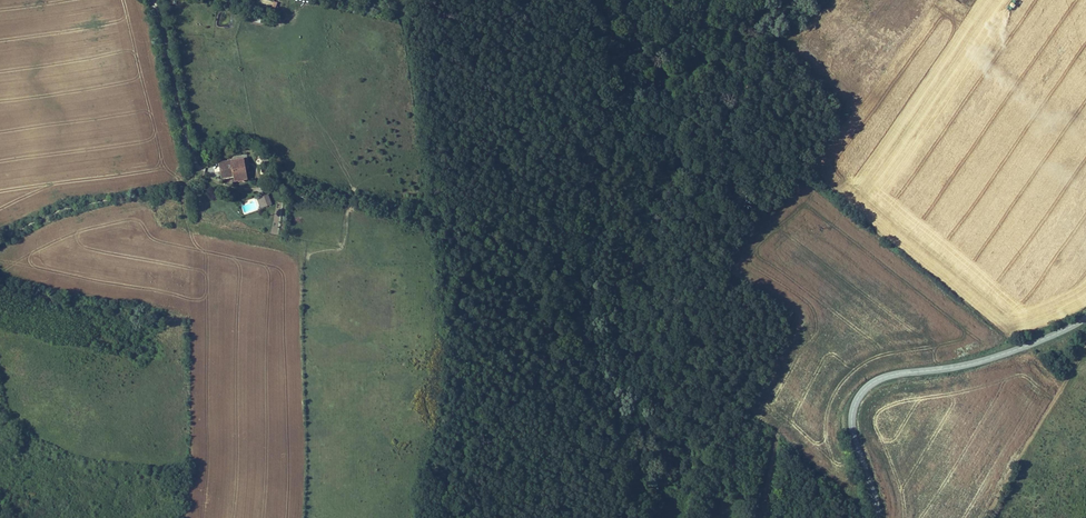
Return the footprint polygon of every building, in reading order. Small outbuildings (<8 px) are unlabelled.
[(277,1),(271,0),(257,0),(256,6),(276,9),(277,1)] [(250,170),(248,159),(231,162),(231,167),(223,168),(225,179),(237,178),(238,183),(251,181),(250,170)]
